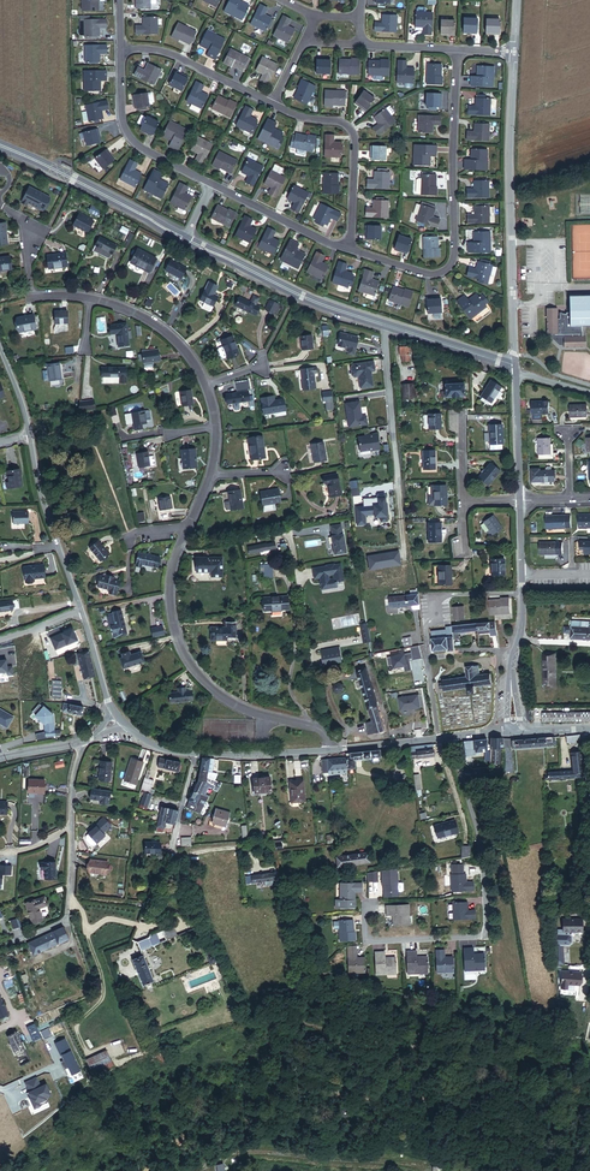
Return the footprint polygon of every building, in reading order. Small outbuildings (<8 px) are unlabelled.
[(81,1),(83,1),(83,10),(98,10),(98,0),(81,0),(81,1)] [(148,4),(148,0),(135,0),(135,8),(149,9),(148,4)] [(243,19),(249,7),(239,2),(240,0),(229,0),(223,12),(233,17),(235,15),(243,19)] [(249,24),(263,31),(269,20),(263,17),(267,8),(259,5),(249,24)] [(431,35),(431,13),(425,13),(425,9),(423,7),(418,7),(416,9),(416,13),(415,13),(415,25),(422,26),(422,35),(431,35)] [(373,31),(396,33),(397,16),(381,15),(381,23),(374,22),(373,31)] [(287,43),(292,32),(286,28),(290,20),(282,16),(272,36),(287,43)] [(79,37),(83,37),(83,20),(89,20),(89,17),(80,17),(80,21),(79,21),(79,28),(77,30),(77,35),(79,37)] [(135,34),(156,33),(156,18),(152,18),(143,18),(143,25),(135,25),(135,34)] [(471,35),(476,35),(476,19),(463,19),(463,32),(471,32),(471,35)] [(87,37),(96,37),(96,28),(105,28),(105,20),(89,20),(83,20),(83,37),(87,37)] [(494,35),(498,35),(499,20),(486,20),(485,33),(494,33),(494,35)] [(450,36),(454,36),(454,22),(440,21),(440,34),(450,35),(450,36)] [(179,40),(189,44),(195,32),(177,23),(170,37),(178,41),(179,40)] [(205,56),(214,60),(224,40),(214,35),(213,37),(204,33),(198,45),(208,50),(205,56)] [(88,63),(97,62),(97,55),(106,55),(105,45),(83,46),(84,63),(88,63)] [(241,72),(243,69),(248,58),(229,50),(222,65),(230,68),(230,67),(241,72)] [(258,81),(266,84),(276,65),(261,58),(256,69),(262,73),(258,81)] [(337,73),(358,74),(358,58),(350,58),(350,59),(338,59),(337,73)] [(315,74),(329,75),(329,61),(321,61),(321,59),(316,59),(315,74)] [(388,76),(389,59),(380,59),(380,61),(368,60),(368,63),(367,72),(367,75),(372,75),(372,79),(373,81),(379,81),(380,79),(380,75),(388,76)] [(397,83),(414,83),(414,71),(407,70),(407,62),(397,62),(397,83)] [(133,75),(153,84),(160,69),(149,64),(145,71),(137,67),(133,75)] [(426,85),(443,85),(443,77),(441,77),(441,65),(427,64),(426,85)] [(468,87),(492,88),(493,76),(490,76),(491,67),(477,66),(477,77),(469,77),(468,87)] [(85,92),(100,92),(99,80),(106,80),(105,71),(83,71),(83,83),(85,83),(85,92)] [(169,85),(181,91),(187,79),(179,75),(179,74),(175,72),(174,74),(170,82),(169,85)] [(292,99),(305,106),(315,87),(300,79),(296,88),(297,88),(292,99)] [(201,109),(206,97),(199,94),(203,86),(195,82),(186,101),(191,104),(201,109)] [(345,107),(345,100),(345,93),(345,92),(324,92),(324,108),(332,108),(333,106),(345,107)] [(367,112),(375,100),(363,92),(356,103),(364,108),(363,109),(367,112)] [(146,107),(149,106),(147,93),(134,95),(135,104),(134,104),(134,108),(137,108),(146,107)] [(436,108),(438,108),(439,99),(441,100),(441,95),(426,95),(425,108),(427,108),(436,108)] [(210,110),(227,119),(235,104),(227,100),(226,102),(216,97),(210,110)] [(100,118),(99,111),(107,109),(105,100),(84,104),(87,120),(93,119),(98,118),(100,118)] [(467,115),(489,116),(489,109),(489,100),(476,100),(476,107),(467,106),(467,115)] [(198,113),(201,109),(191,104),(189,108),(198,113)] [(254,123),(255,122),(248,118),(252,111),(244,106),(235,126),(249,133),(254,123)] [(374,117),(384,110),(382,107),(372,115),(374,117)] [(377,136),(394,123),(384,110),(374,117),(379,123),(371,129),(377,136)] [(136,123),(141,125),(145,117),(140,115),(136,123)] [(147,133),(151,135),(158,122),(145,116),(145,117),(141,125),(140,127),(148,131),(147,133)] [(430,126),(439,126),(440,118),(418,117),(418,133),(430,133),(430,126)] [(280,138),(282,133),(272,128),(275,123),(267,118),(256,139),(267,144),(268,142),(276,146),(280,138)] [(168,146),(176,151),(186,130),(177,125),(176,127),(166,123),(160,135),(170,141),(168,146)] [(466,141),(488,141),(488,125),(484,125),(477,125),(475,125),(475,132),(466,132),(466,141)] [(101,134),(100,128),(97,129),(96,127),(85,129),(85,131),(82,132),(78,133),(79,139),(83,138),(84,145),(101,143),(99,134),(101,134)] [(312,152),(315,136),(307,134),(306,136),(295,134),(295,137),(292,136),(289,148),(296,149),(295,154),(303,156),(304,151),(312,152)] [(341,157),(341,153),(341,148),(341,144),(334,144),(334,135),(325,134),(324,156),(341,157)] [(193,160),(202,164),(211,145),(197,137),(191,149),(197,152),(193,160)] [(369,160),(384,160),(385,147),(371,146),(371,155),(369,155),(369,160)] [(416,167),(430,167),(431,156),(436,156),(437,147),(414,146),(414,157),(416,157),(416,167)] [(101,169),(112,160),(106,154),(108,152),(105,149),(92,159),(101,169)] [(485,172),(486,160),(486,151),(472,150),(472,161),(466,161),(465,171),(485,172)] [(229,174),(236,161),(217,152),(210,167),(218,171),(219,169),(229,174)] [(251,185),(261,166),(247,159),(241,170),(248,173),(243,181),(251,185)] [(118,180),(133,187),(139,175),(132,171),(135,163),(128,160),(118,180)] [(270,171),(279,175),(282,169),(273,164),(270,171)] [(153,194),(161,198),(168,185),(157,180),(160,175),(152,171),(141,191),(152,196),(153,194)] [(266,193),(275,197),(284,178),(279,175),(270,171),(264,182),(270,185),(266,193)] [(339,185),(338,185),(338,172),(323,172),(322,193),(339,194),(339,185)] [(367,189),(389,189),(389,173),(376,172),(376,180),(367,180),(367,189)] [(420,195),(437,196),(437,187),(436,187),(436,175),(432,175),(421,175),(421,179),(420,195)] [(466,199),(488,198),(487,182),(486,182),(476,182),(475,182),(475,189),(465,190),(466,199)] [(184,210),(190,198),(182,195),(186,187),(178,183),(168,203),(184,210)] [(290,210),(297,213),(305,198),(307,193),(293,186),(287,198),(294,201),(290,210)] [(29,203),(45,211),(51,199),(29,187),(21,202),(27,206),(29,203)] [(366,217),(387,217),(388,201),(383,201),(376,201),(375,201),(375,208),(366,208),(366,217)] [(432,217),(436,207),(422,203),(421,205),(433,209),(431,217),(432,217)] [(327,218),(335,222),(339,214),(319,204),(312,219),(314,220),(322,224),(323,225),(327,218)] [(227,227),(232,218),(234,214),(234,213),(227,209),(226,211),(216,205),(209,218),(227,227)] [(432,217),(431,217),(433,209),(421,205),(418,216),(416,221),(436,228),(439,220),(432,217)] [(488,222),(488,217),(488,207),(475,208),(475,212),(475,215),(471,215),(466,215),(466,224),(488,223),(488,222)] [(254,231),(247,228),(251,220),(244,216),(234,236),(248,243),(254,231)] [(74,228),(88,235),(94,224),(80,217),(74,228)] [(9,245),(6,223),(0,224),(0,247),(9,245)] [(365,240),(380,241),(380,227),(367,227),(367,235),(365,235),(365,240)] [(257,247),(271,254),(277,243),(270,240),(274,232),(266,228),(257,247)] [(467,253),(490,252),(490,241),(487,241),(487,231),(473,232),(473,243),(467,243),(467,253)] [(402,253),(407,254),(411,239),(398,235),(394,249),(403,251),(402,253)] [(111,254),(114,249),(115,246),(99,237),(95,246),(111,254)] [(438,249),(436,250),(436,238),(433,238),(425,238),(422,238),(422,258),(438,258),(438,249)] [(289,263),(298,268),(304,255),(294,250),(297,245),(288,240),(278,260),(288,265),(289,263)] [(108,258),(109,257),(111,254),(95,246),(92,250),(106,257),(108,258)] [(143,269),(148,272),(154,259),(136,249),(130,260),(144,267),(143,269)] [(306,272),(320,279),(326,268),(319,264),(324,256),(316,252),(306,272)] [(49,270),(68,267),(67,253),(47,256),(49,270)] [(14,272),(11,256),(0,258),(0,273),(0,274),(14,272)] [(143,269),(144,267),(130,260),(129,262),(143,269)] [(164,270),(180,278),(185,269),(169,261),(164,270)] [(349,288),(349,287),(352,276),(352,275),(345,273),(348,265),(339,262),(333,283),(349,288)] [(466,276),(487,281),(491,266),(478,263),(476,270),(468,268),(466,276)] [(359,291),(374,296),(378,284),(371,281),(373,273),(365,270),(359,291)] [(210,311),(217,296),(213,294),(217,286),(208,281),(199,300),(203,302),(201,306),(202,309),(208,312),(210,311)] [(388,300),(408,307),(413,291),(404,288),(404,289),(393,286),(388,300)] [(479,313),(477,311),(485,305),(484,305),(479,298),(476,294),(467,301),(463,296),(456,302),(470,320),(479,313)] [(484,305),(488,302),(483,295),(479,298),(484,305)] [(589,326),(589,295),(568,295),(568,326),(589,326)] [(441,313),(440,299),(430,300),(430,297),(426,297),(426,313),(433,313),(433,319),(440,319),(440,313),(441,313)] [(253,316),(258,308),(238,298),(234,306),(253,316)] [(279,306),(270,302),(265,311),(274,315),(279,306)] [(482,316),(489,310),(485,305),(477,311),(479,313),(482,316)] [(546,333),(557,333),(557,308),(546,308),(546,333)] [(56,324),(70,323),(69,312),(56,313),(56,324)] [(18,332),(37,328),(34,314),(15,318),(18,332)] [(117,346),(127,345),(124,324),(109,326),(110,334),(116,333),(117,346)] [(346,346),(355,349),(359,338),(341,332),(338,345),(345,348),(346,346)] [(225,358),(237,354),(231,336),(219,340),(221,346),(217,348),(217,350),(219,358),(221,358),(225,357),(225,358)] [(301,351),(312,350),(310,336),(299,337),(301,351)] [(563,348),(585,348),(585,336),(563,336),(563,348)] [(414,361),(412,352),(419,350),(419,347),(414,345),(403,347),(405,356),(407,356),(408,362),(414,361)] [(402,363),(408,362),(407,356),(405,356),(403,347),(399,348),(402,363)] [(151,361),(158,360),(157,349),(140,352),(141,354),(141,359),(142,362),(151,361)] [(359,388),(373,386),(371,373),(369,374),(369,370),(371,370),(375,369),(373,360),(352,364),(350,367),(351,374),(354,377),(358,376),(359,388)] [(49,380),(63,378),(61,362),(47,364),(47,369),(49,380)] [(117,376),(118,376),(118,368),(101,367),(101,376),(117,376)] [(301,390),(314,389),(311,368),(298,369),(301,390)] [(477,397),(487,403),(496,388),(487,382),(477,397)] [(442,399),(461,398),(461,383),(441,385),(442,391),(442,399)] [(400,400),(412,399),(411,385),(399,386),(400,400)] [(181,407),(192,406),(190,391),(178,393),(181,407)] [(248,401),(246,391),(224,394),(225,404),(231,403),(232,409),(233,410),(236,410),(238,408),(237,402),(248,401)] [(325,402),(325,410),(332,410),(332,391),(321,391),(321,402),(325,402)] [(261,414),(284,411),(282,400),(273,401),(268,402),(268,397),(259,399),(260,402),(259,403),(261,414)] [(77,411),(92,409),(91,400),(78,402),(77,411)] [(347,427),(366,424),(364,416),(359,417),(357,402),(344,404),(347,427)] [(541,414),(542,413),(541,407),(541,402),(530,403),(531,415),(541,414)] [(569,418),(585,418),(585,406),(568,406),(569,418)] [(140,424),(145,424),(143,411),(131,413),(133,426),(138,425),(140,424)] [(426,430),(438,430),(438,415),(426,415),(426,430)] [(499,445),(500,445),(499,425),(486,425),(487,450),(499,450),(499,445)] [(369,451),(378,449),(376,434),(367,435),(367,436),(356,438),(358,452),(369,450),(369,451)] [(250,460),(263,458),(260,438),(247,439),(250,460)] [(537,455),(548,455),(548,444),(548,438),(536,438),(537,455)] [(312,464),(325,461),(322,442),(309,445),(312,464)] [(181,470),(195,469),(194,450),(179,452),(181,470)] [(421,470),(434,470),(433,452),(420,452),(421,470)] [(137,468),(148,466),(146,453),(135,455),(137,468)] [(476,478),(486,485),(496,471),(488,464),(476,478)] [(538,482),(553,482),(553,471),(550,472),(550,469),(548,468),(546,468),(545,469),(545,472),(538,472),(538,482)] [(21,470),(7,472),(9,483),(6,483),(7,489),(24,486),(21,470)] [(332,497),(339,496),(335,475),(322,477),(324,486),(326,486),(328,495),(332,494),(332,497)] [(347,481),(349,489),(356,488),(355,482),(351,483),(351,481),(347,481)] [(428,506),(445,506),(444,486),(428,487),(429,496),(427,496),(428,506)] [(356,489),(349,490),(350,497),(354,497),(353,494),(357,494),(356,489)] [(261,506),(277,503),(275,490),(259,493),(261,506)] [(230,512),(242,509),(238,491),(226,493),(228,502),(224,502),(223,504),(224,510),(226,511),(230,510),(230,512)] [(383,503),(383,493),(376,494),(376,496),(375,496),(375,499),(375,506),(362,507),(354,508),(356,525),(364,525),(363,515),(373,515),(373,518),(380,517),(380,522),(385,521),(384,512),(385,512),(385,507),(384,507),(383,503)] [(158,511),(169,509),(167,497),(156,499),(158,511)] [(361,500),(362,507),(375,506),(375,499),(361,500)] [(576,512),(576,526),(589,526),(589,512),(576,512)] [(543,527),(563,526),(563,513),(543,513),(543,527)] [(11,527),(27,525),(26,515),(10,517),(11,527)] [(490,536),(500,529),(491,516),(480,523),(490,536)] [(335,555),(347,552),(344,533),(343,533),(341,524),(331,526),(333,535),(331,535),(335,555)] [(426,543),(439,543),(439,524),(426,525),(426,543)] [(100,561),(108,554),(98,541),(89,548),(100,561)] [(249,554),(276,548),(275,542),(266,544),(266,543),(247,547),(249,554)] [(537,553),(560,553),(560,542),(537,542),(537,553)] [(358,555),(367,555),(367,548),(364,548),(364,544),(358,544),(358,555)] [(158,557),(137,553),(135,564),(141,565),(141,564),(156,567),(158,557)] [(210,578),(221,578),(220,559),(195,560),(195,574),(210,574),(210,578)] [(490,576),(503,575),(503,560),(489,560),(490,576)] [(264,579),(272,578),(271,565),(263,565),(264,579)] [(334,582),(342,581),(339,565),(332,566),(332,565),(319,568),(319,569),(312,570),(313,579),(318,578),(320,590),(335,587),(334,582)] [(34,581),(45,580),(43,567),(24,570),(25,584),(35,584),(34,581)] [(437,586),(449,586),(448,567),(437,567),(437,586)] [(108,593),(115,595),(118,581),(112,579),(104,577),(99,576),(96,587),(108,590),(108,593)] [(418,605),(417,595),(409,596),(405,596),(406,606),(411,606),(418,605)] [(264,612),(288,610),(287,596),(263,599),(264,612)] [(389,608),(406,606),(405,596),(388,598),(389,608)] [(490,614),(511,613),(510,597),(501,598),(501,599),(490,600),(490,614)] [(14,609),(13,600),(0,602),(0,611),(14,609)] [(454,620),(465,620),(464,606),(453,607),(454,620)] [(116,638),(125,635),(120,612),(111,614),(112,618),(116,638)] [(113,639),(116,638),(112,618),(108,618),(113,639)] [(490,635),(496,635),(495,622),(452,626),(453,636),(453,639),(460,639),(459,632),(476,631),(477,631),(478,634),(490,633),(490,635)] [(365,643),(371,642),(369,631),(368,627),(367,623),(361,624),(365,643)] [(589,642),(589,624),(570,623),(569,641),(589,642)] [(226,639),(233,639),(233,624),(225,624),(225,630),(210,630),(210,642),(226,642),(226,639)] [(161,626),(150,629),(152,638),(163,635),(161,626)] [(453,636),(452,626),(446,626),(446,629),(431,631),(431,638),(448,637),(453,636)] [(404,647),(412,645),(410,637),(403,638),(404,647)] [(432,651),(449,649),(448,637),(431,638),(432,651)] [(408,661),(408,659),(411,658),(411,660),(421,658),(417,646),(409,648),(410,653),(386,658),(387,666),(392,665),(393,668),(403,666),(404,671),(410,670),(408,661)] [(341,662),(340,660),(339,652),(338,647),(319,650),(320,655),(322,663),(322,665),(341,662)] [(83,681),(95,677),(89,654),(83,655),(82,653),(79,655),(79,656),(76,657),(83,681)] [(121,669),(142,662),(139,653),(128,656),(127,653),(120,655),(121,659),(118,660),(121,669)] [(542,689),(553,689),(553,656),(542,655),(542,689)] [(476,692),(475,686),(492,683),(490,673),(479,675),(478,665),(465,667),(467,676),(442,680),(443,683),(443,688),(444,691),(467,687),(468,693),(476,692)] [(366,734),(381,730),(364,670),(355,672),(368,721),(362,723),(366,734)] [(346,688),(346,686),(344,684),(341,682),(339,682),(336,683),(334,685),(333,688),(334,691),(336,693),(338,694),(342,694),(344,693),(345,691),(346,688)] [(169,702),(191,700),(190,692),(185,693),(185,689),(178,690),(178,694),(168,695),(169,702)] [(419,709),(417,695),(396,698),(398,712),(419,709)] [(70,718),(84,719),(85,710),(71,709),(70,718)] [(9,727),(15,717),(2,710),(0,710),(0,724),(9,727)] [(53,718),(43,710),(35,719),(44,727),(45,740),(55,739),(55,733),(53,718)] [(543,714),(543,722),(589,721),(589,713),(543,714)] [(567,746),(577,746),(577,742),(577,737),(567,738),(567,746)] [(512,750),(556,748),(555,738),(511,740),(512,750)] [(489,764),(499,764),(498,752),(498,747),(501,747),(501,740),(490,741),(490,751),(489,764)] [(502,750),(512,750),(511,740),(501,740),(501,747),(502,750)] [(473,752),(490,751),(490,741),(469,742),(469,746),(472,746),(473,752)] [(473,757),(473,752),(472,746),(469,746),(469,742),(461,743),(463,758),(473,757)] [(410,759),(430,757),(429,746),(409,748),(410,759)] [(356,767),(356,762),(384,759),(383,751),(351,754),(351,758),(344,758),(344,768),(356,767)] [(545,782),(585,780),(581,753),(570,753),(573,773),(547,774),(547,779),(545,779),(545,782)] [(345,774),(344,768),(344,758),(319,760),(320,772),(323,772),(323,776),(330,775),(345,774)] [(56,768),(65,766),(63,760),(54,762),(56,768)] [(141,776),(143,776),(147,765),(135,761),(127,783),(138,786),(141,776)] [(163,769),(179,772),(180,764),(164,762),(163,769)] [(212,775),(214,762),(202,762),(201,774),(217,778),(217,777),(212,775)] [(472,773),(474,773),(474,767),(474,765),(463,763),(464,767),(472,773)] [(100,782),(111,783),(113,765),(102,764),(100,782)] [(215,785),(217,778),(201,774),(198,784),(207,787),(213,789),(215,785)] [(253,792),(269,790),(268,777),(251,779),(253,792)] [(291,800),(304,799),(303,780),(290,781),(291,800)] [(143,794),(151,797),(155,786),(146,783),(143,794)] [(31,796),(48,798),(49,785),(33,784),(31,796)] [(193,793),(202,796),(207,787),(198,784),(193,793)] [(185,808),(193,812),(200,799),(205,802),(208,797),(202,796),(193,793),(185,808)] [(162,809),(157,829),(164,830),(165,824),(174,826),(177,813),(162,809)] [(206,828),(220,835),(227,821),(213,814),(206,828)] [(437,840),(458,835),(454,823),(434,828),(437,840)] [(104,834),(107,831),(101,824),(98,827),(104,834)] [(94,852),(105,841),(102,838),(106,835),(104,834),(98,827),(90,835),(91,837),(87,840),(86,841),(86,845),(91,850),(94,852)] [(142,852),(158,852),(159,842),(142,842),(142,852)] [(273,857),(284,855),(282,846),(272,848),(273,857)] [(461,861),(470,860),(470,848),(462,848),(461,861)] [(336,857),(338,867),(370,863),(368,853),(336,857)] [(12,865),(0,865),(0,886),(3,886),(4,876),(11,876),(12,865)] [(452,875),(463,875),(463,865),(452,865),(452,875)] [(194,888),(200,885),(192,866),(186,869),(194,888)] [(87,879),(104,880),(105,867),(87,867),(87,879)] [(46,886),(57,886),(57,871),(43,870),(43,877),(46,877),(46,886)] [(381,881),(398,881),(398,871),(380,874),(381,881)] [(367,882),(378,882),(377,872),(367,873),(367,882)] [(250,879),(251,885),(274,881),(273,875),(250,879)] [(473,882),(465,882),(465,875),(463,875),(452,875),(451,875),(452,891),(473,891),(473,882)] [(383,898),(398,898),(398,881),(381,881),(381,890),(383,890),(383,898)] [(354,899),(354,891),(356,891),(363,891),(363,884),(340,884),(340,900),(335,900),(335,908),(354,908),(354,899)] [(296,898),(302,896),(300,887),(293,888),(296,898)] [(39,912),(47,910),(44,901),(27,907),(33,926),(43,923),(39,912)] [(454,921),(476,920),(475,911),(467,911),(466,904),(453,905),(454,921)] [(394,928),(407,928),(407,918),(411,918),(410,908),(385,910),(386,919),(393,918),(394,928)] [(6,933),(26,928),(23,919),(4,925),(6,933)] [(564,933),(583,932),(583,919),(563,919),(564,933)] [(356,931),(354,932),(354,920),(338,921),(339,941),(356,940),(356,931)] [(25,958),(66,942),(61,930),(28,943),(20,944),(25,958)] [(142,953),(155,947),(152,941),(151,940),(138,945),(142,953)] [(475,967),(484,966),(484,952),(473,953),(473,946),(464,947),(465,969),(475,969),(475,967)] [(436,971),(454,970),(454,956),(445,956),(445,949),(436,949),(436,971)] [(347,971),(365,970),(364,957),(356,957),(356,950),(346,950),(347,971)] [(418,972),(427,971),(427,957),(416,957),(415,950),(406,950),(407,975),(418,974),(418,972)] [(386,971),(396,970),(395,957),(384,957),(384,951),(374,951),(375,974),(387,974),(386,971)] [(211,965),(216,963),(213,954),(208,956),(211,965)] [(154,983),(153,979),(144,959),(133,963),(143,987),(154,983)] [(159,985),(169,980),(166,974),(153,979),(154,983),(156,988),(159,986),(159,985)] [(567,986),(579,986),(579,974),(561,975),(561,992),(568,992),(567,986)] [(9,1016),(0,996),(0,1019),(9,1016)] [(21,1065),(32,1060),(18,1030),(8,1036),(21,1065)] [(88,1062),(92,1072),(110,1064),(106,1055),(88,1062)]
